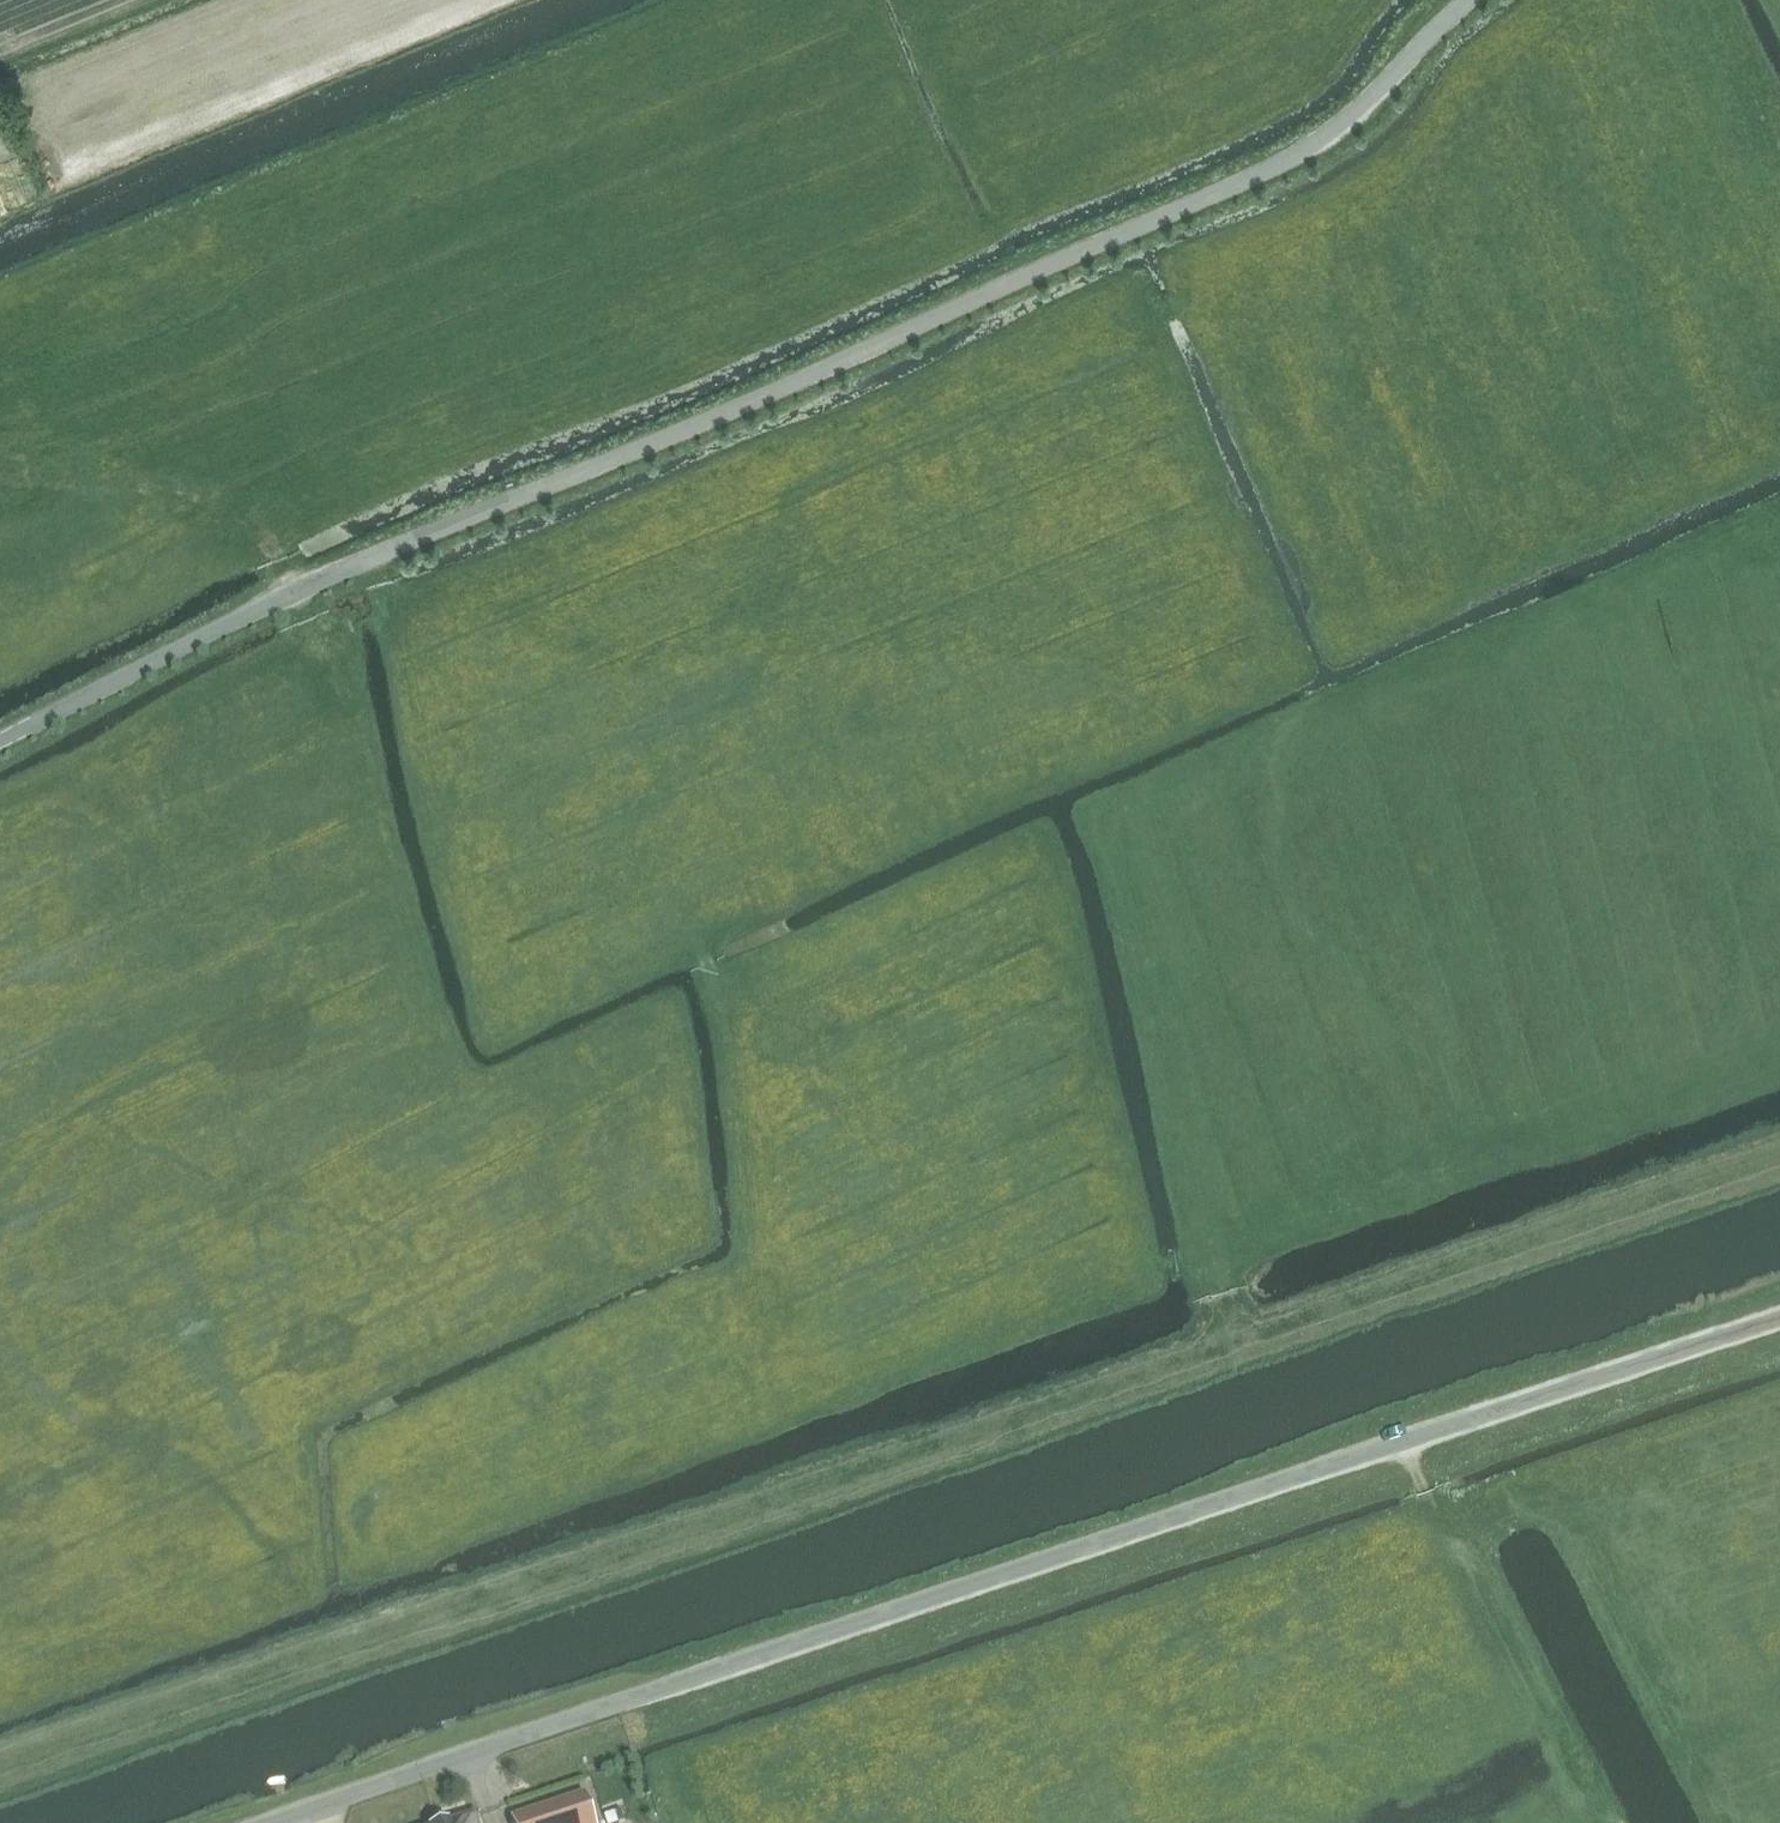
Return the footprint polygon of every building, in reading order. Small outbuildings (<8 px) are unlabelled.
[(585,1794),(512,1818),(513,1822),(594,1822),(585,1794)] [(475,1814),(448,1822),(478,1822),(475,1814)]
